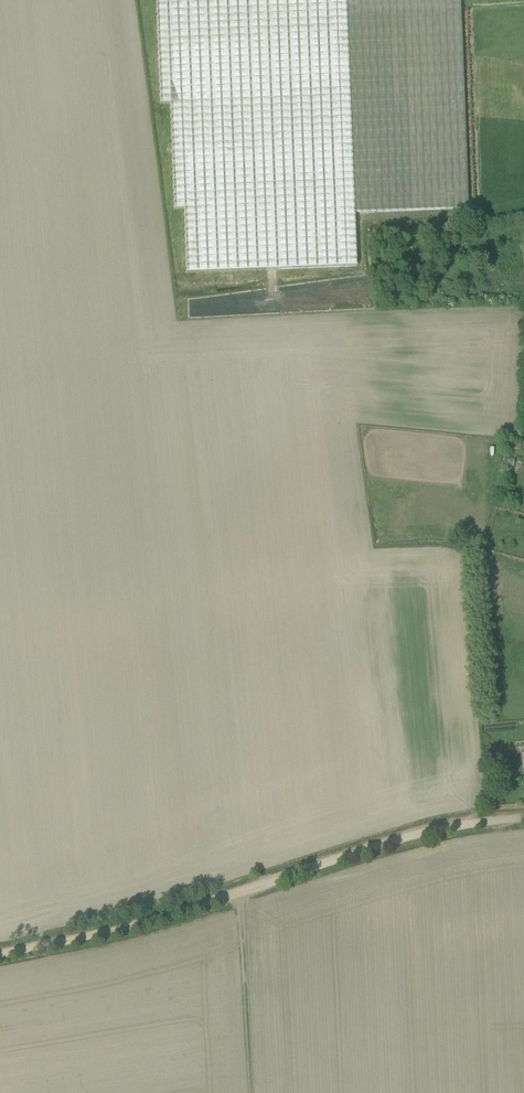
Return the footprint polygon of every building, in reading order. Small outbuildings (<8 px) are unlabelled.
[(160,104),(170,103),(174,209),(184,209),(187,272),(357,266),(355,213),(350,92),(347,10),(347,4),(347,0),(156,0),(160,104)] [(347,10),(460,5),(460,0),(347,0),(347,4),(347,10)] [(460,5),(347,10),(350,92),(355,213),(468,209),(464,92),(460,5)]
